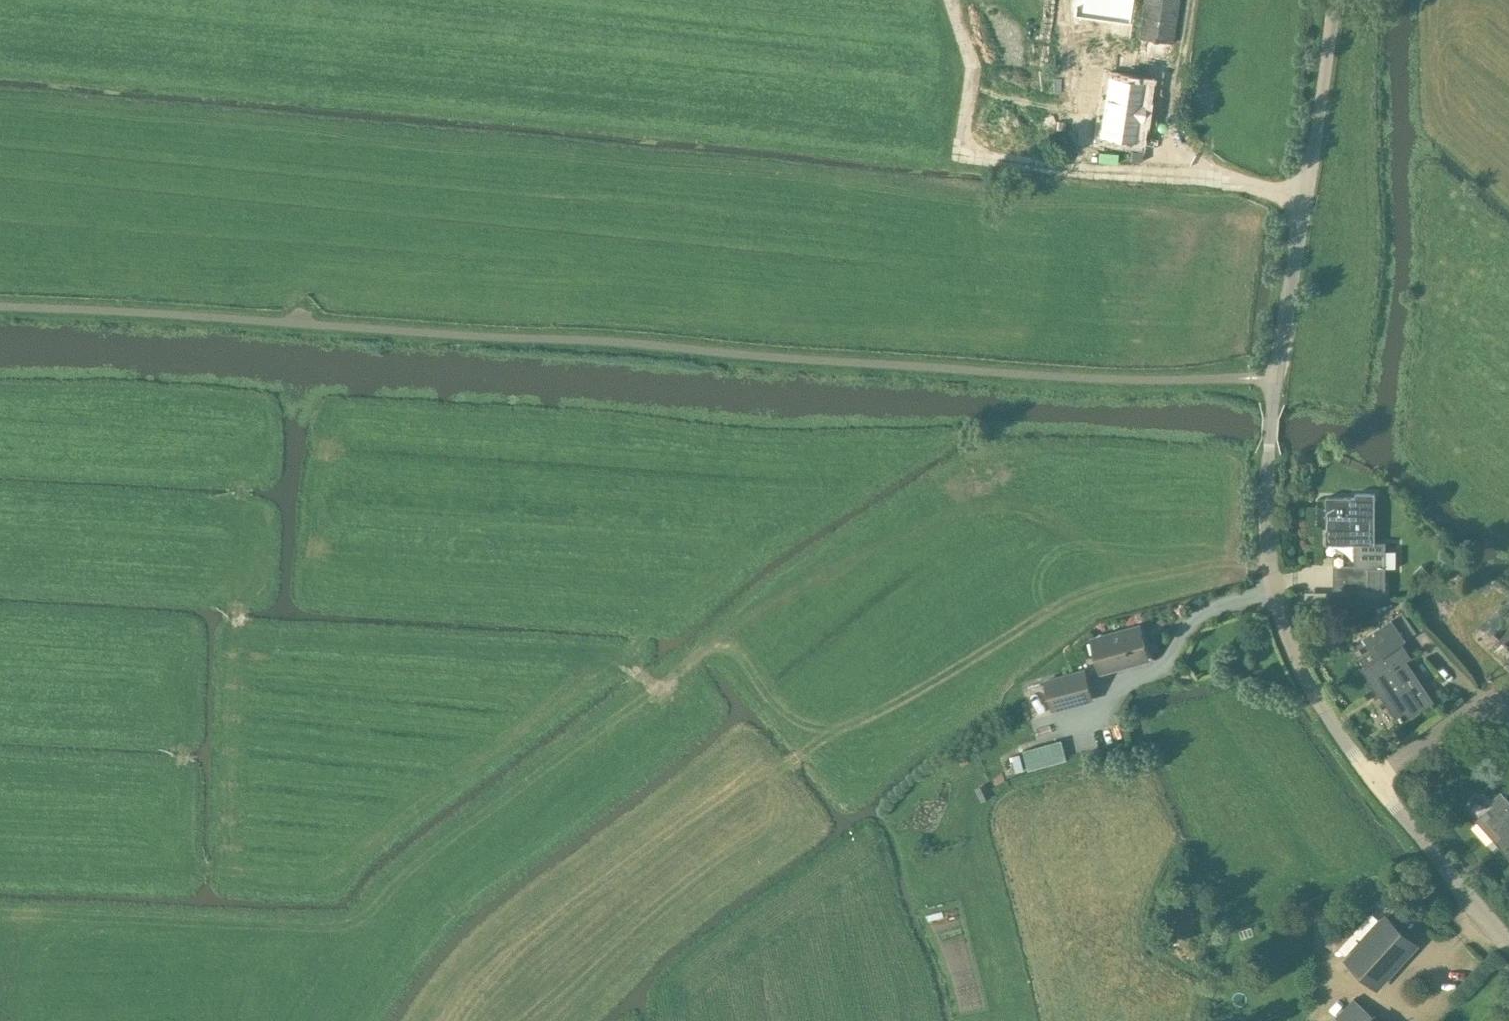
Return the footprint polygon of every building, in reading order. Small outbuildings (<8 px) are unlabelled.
[(1133,0),(1083,0),(1081,13),(1129,21),(1133,0)] [(1137,38),(1173,44),(1180,0),(1143,0),(1137,38)] [(1105,77),(1098,127),(1134,132),(1141,82),(1105,77)] [(1355,543),(1356,566),(1333,567),(1334,590),(1368,589),(1386,589),(1386,568),(1396,568),(1396,550),(1386,551),(1386,543),(1374,543),(1374,493),(1355,493),(1355,497),(1326,497),(1326,543),(1355,543)] [(1416,631),(1403,610),(1363,637),(1371,650),(1359,658),(1365,666),(1361,668),(1381,696),(1385,694),(1404,721),(1433,701),(1406,661),(1411,658),(1400,642),(1416,631)] [(1091,639),(1100,672),(1149,659),(1140,626),(1091,639)] [(1499,640),(1508,649),(1508,628),(1499,640)] [(1051,711),(1094,699),(1085,669),(1043,681),(1051,711)] [(1062,740),(1023,750),(1029,771),(1067,760),(1062,740)] [(1482,814),(1477,819),(1508,854),(1508,801),(1500,791),(1491,800),(1494,804),(1482,814)] [(1319,932),(1342,954),(1374,920),(1363,910),(1350,924),(1338,912),(1319,932)] [(1348,959),(1377,987),(1418,943),(1389,915),(1348,959)] [(1355,997),(1336,1018),(1340,1020),(1380,1020),(1355,997)]
